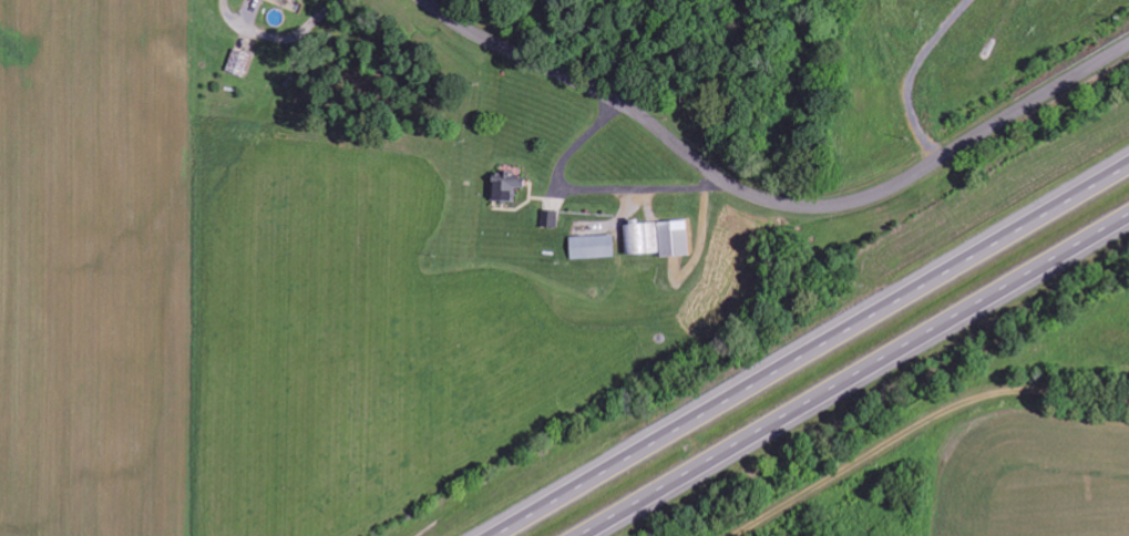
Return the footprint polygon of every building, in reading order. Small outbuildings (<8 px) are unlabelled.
[(492,200),(514,201),(515,187),(524,188),(524,173),(493,172),(492,200)] [(661,256),(689,255),(687,219),(624,224),(627,254),(660,252),(661,256)] [(615,257),(614,235),(569,236),(570,258),(615,257)]
